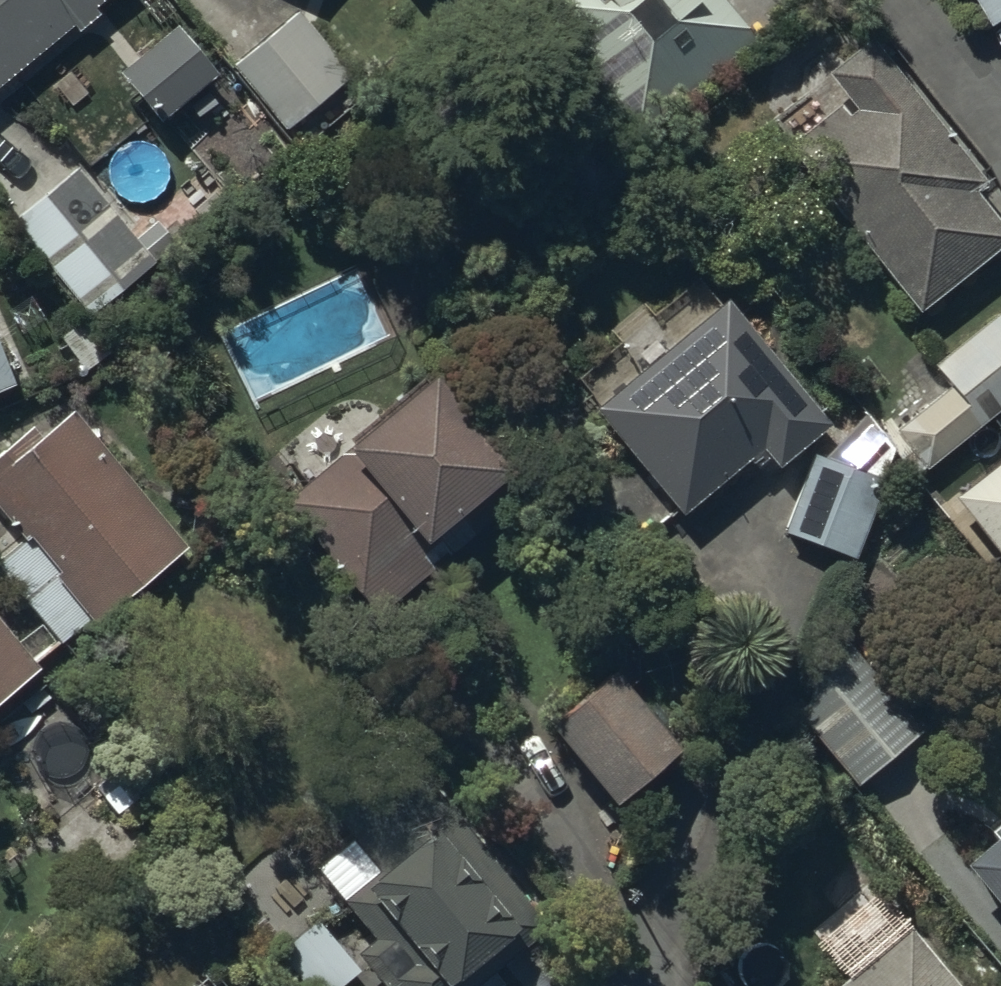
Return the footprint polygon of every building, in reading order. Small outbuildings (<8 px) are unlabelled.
[(73,16),(79,23),(103,3),(101,0),(0,0),(0,75),(73,16)] [(639,132),(762,31),(737,0),(531,0),(639,132)] [(996,9),(1000,6),(1000,0),(991,0),(996,9)] [(350,66),(299,3),(235,56),(285,118),(350,66)] [(177,11),(120,58),(164,111),(221,64),(177,11)] [(792,137),(922,301),(1000,239),(1000,204),(978,175),(988,167),(876,25),(829,63),(851,91),(792,137)] [(77,153),(9,209),(91,309),(159,254),(77,153)] [(635,343),(646,356),(598,395),(683,502),(749,449),(755,456),(771,444),(780,455),(835,410),(775,336),(783,330),(760,301),(752,308),(732,284),(668,338),(657,325),(635,343)] [(933,358),(949,379),(899,419),(927,455),(1000,398),(1000,304),(933,358)] [(24,371),(0,314),(0,381),(24,371)] [(354,431),(284,486),(380,606),(551,470),(447,340),(346,421),(354,431)] [(73,395),(40,423),(32,414),(0,441),(0,495),(27,527),(0,550),(0,563),(61,636),(187,532),(73,395)] [(826,447),(816,444),(786,525),(856,550),(885,471),(910,448),(869,406),(826,447)] [(955,484),(1000,542),(1000,448),(955,484)] [(0,608),(0,689),(40,657),(0,608)] [(785,677),(856,771),(927,718),(856,623),(785,677)] [(624,667),(551,727),(614,802),(687,742),(624,667)] [(358,939),(395,985),(469,985),(544,928),(440,795),(420,811),(377,755),(327,794),(377,859),(342,886),(373,927),(358,939)] [(966,845),(1000,888),(1000,816),(966,845)] [(320,911),(280,945),(315,985),(334,985),(363,962),(320,911)] [(910,914),(823,985),(970,985),(910,914)]
